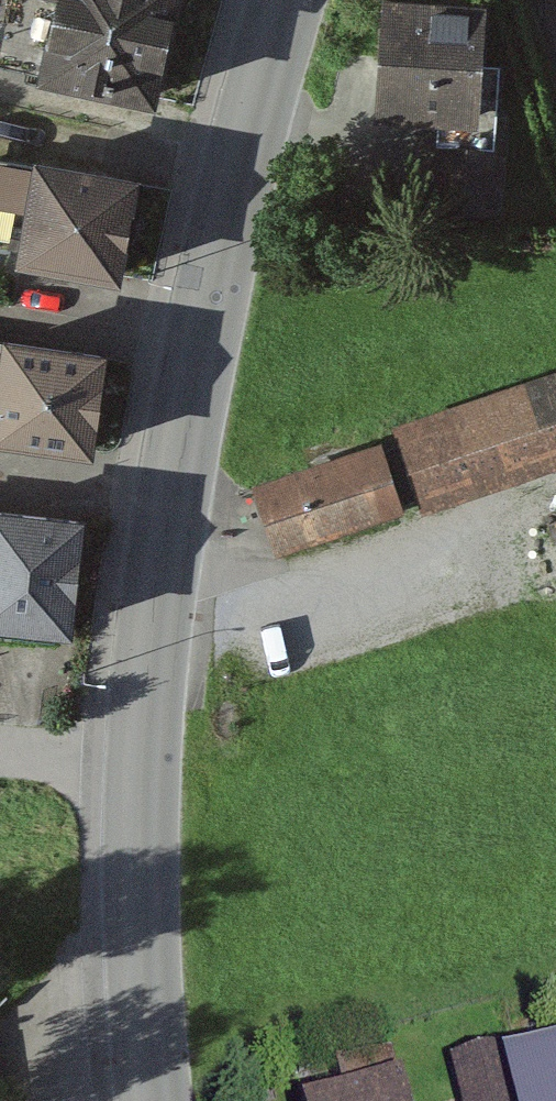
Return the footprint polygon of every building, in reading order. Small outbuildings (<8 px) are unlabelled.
[(154,80),(169,0),(0,0),(0,50),(154,80)] [(372,113),(440,117),(439,134),(498,138),(503,54),(483,53),(486,0),(379,0),(372,113)] [(0,148),(0,233),(15,235),(14,244),(119,261),(137,155),(38,138),(35,154),(0,148)] [(0,332),(0,423),(96,435),(109,332),(2,318),(0,332)] [(394,413),(424,502),(555,458),(555,359),(394,413)] [(380,430),(250,475),(272,540),(403,495),(380,430)] [(52,627),(53,610),(72,612),(85,496),(0,486),(0,621),(52,627)] [(508,1052),(521,1100),(555,1100),(555,1039),(508,1052)] [(451,1059),(461,1100),(512,1100),(499,1047),(451,1059)] [(303,1093),(304,1100),(410,1100),(404,1071),(303,1093)]
